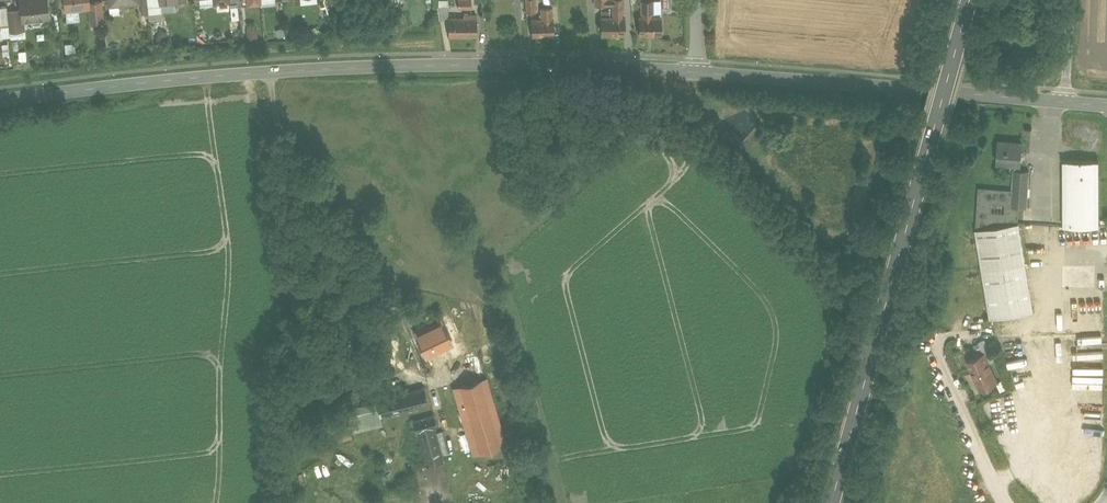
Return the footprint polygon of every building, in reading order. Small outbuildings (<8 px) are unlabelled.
[(20,22),(49,19),(47,0),(18,0),(19,9),(20,22)] [(64,12),(89,9),(88,2),(88,0),(63,0),(64,12)] [(146,13),(160,12),(159,4),(158,4),(157,0),(145,0),(146,13)] [(469,9),(469,0),(456,0),(455,8),(469,9)] [(523,12),(533,12),(533,0),(523,0),(523,12)] [(623,36),(623,15),(622,15),(622,2),(622,0),(593,0),(593,6),(610,5),(611,15),(598,16),(599,36),(623,36)] [(637,35),(660,35),(660,15),(652,16),(651,0),(638,0),(638,16),(637,16),(637,35)] [(101,1),(88,2),(89,9),(87,10),(88,25),(103,24),(101,1)] [(539,18),(551,18),(551,6),(549,6),(539,7),(539,18)] [(19,9),(6,11),(8,24),(8,31),(23,30),(23,22),(20,22),(19,9)] [(447,37),(475,38),(475,14),(461,13),(461,17),(447,16),(447,37)] [(530,37),(553,37),(553,18),(551,18),(539,18),(530,18),(530,37)] [(283,34),(280,26),(272,29),(275,37),(283,34)] [(255,27),(243,27),(244,39),(256,39),(255,27)] [(160,43),(165,32),(158,28),(153,40),(160,43)] [(203,36),(198,32),(194,36),(199,40),(203,36)] [(66,43),(67,51),(75,50),(74,42),(66,43)] [(1026,141),(1001,140),(1000,165),(1018,165),(1025,166),(1026,141)] [(1104,160),(1067,160),(1067,227),(1104,227),(1104,160)] [(1034,172),(1025,172),(1025,166),(1018,165),(1017,172),(1017,192),(1016,209),(1024,210),(1033,210),(1034,172)] [(1023,225),(1024,210),(1016,209),(1017,192),(982,189),(979,232),(1023,225)] [(1038,312),(1024,225),(1023,225),(979,232),(993,319),(1038,312)] [(440,317),(414,329),(426,355),(441,348),(446,360),(458,356),(440,317)] [(502,441),(476,351),(458,356),(446,360),(472,450),(502,441)] [(1002,382),(989,353),(969,363),(983,392),(1002,382)] [(427,403),(422,384),(373,395),(374,397),(378,414),(427,403)] [(378,414),(374,397),(343,405),(347,422),(348,429),(380,421),(378,414)] [(431,410),(412,415),(425,464),(443,459),(433,424),(435,423),(431,410)] [(348,429),(347,422),(328,427),(330,436),(349,432),(348,429)]
